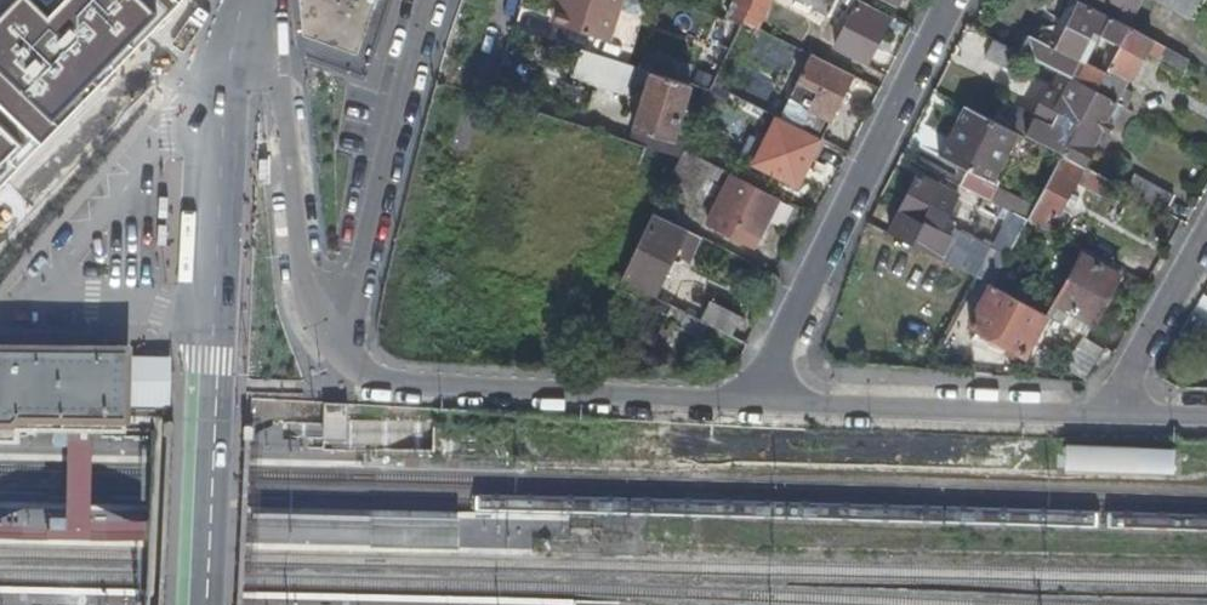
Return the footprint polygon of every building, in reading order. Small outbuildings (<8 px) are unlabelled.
[(306,54),(363,74),(388,0),(299,0),(306,54)] [(620,0),(558,0),(550,22),(607,41),(620,0)] [(724,19),(740,24),(743,20),(752,0),(733,0),(724,19)] [(743,20),(754,25),(766,0),(752,0),(743,20)] [(792,8),(808,16),(812,6),(827,13),(834,0),(795,0),(792,8)] [(889,15),(857,0),(837,0),(853,8),(834,47),(865,62),(889,15)] [(1091,7),(1130,28),(1145,0),(1095,0),(1091,7)] [(1201,0),(1158,0),(1192,18),(1201,0)] [(1023,31),(1013,48),(1029,56),(1074,80),(1096,91),(1104,75),(1083,63),(1098,34),(1120,46),(1130,28),(1091,7),(1079,2),(1055,48),(1023,31)] [(1185,69),(1190,61),(1131,28),(1105,76),(1107,77),(1098,93),(1112,100),(1117,103),(1126,85),(1121,82),(1125,76),(1131,79),(1146,51),(1161,59),(1163,56),(1185,69)] [(1019,75),(1029,56),(1013,48),(995,38),(984,57),(1019,75)] [(673,136),(690,83),(649,71),(636,66),(608,58),(607,60),(581,51),(572,77),(627,95),(630,86),(643,91),(632,127),(635,128),(632,141),(633,141),(679,156),(682,149),(685,142),(673,136)] [(822,138),(853,75),(811,54),(799,81),(818,92),(810,110),(804,106),(795,125),(822,138)] [(548,63),(541,84),(564,90),(570,70),(548,63)] [(1025,107),(1013,131),(1016,132),(1024,136),(1061,156),(1096,91),(1074,80),(1062,103),(1046,95),(1036,113),(1025,107)] [(1106,122),(1117,103),(1112,100),(1098,93),(1096,91),(1061,156),(1083,168),(1093,146),(1103,129),(1109,133),(1112,126),(1106,122)] [(989,182),(1016,132),(1013,131),(965,105),(939,155),(967,170),(989,182)] [(798,186),(822,138),(795,125),(777,116),(754,164),(798,186)] [(695,194),(710,162),(685,150),(670,181),(695,194)] [(1105,197),(1112,184),(1083,168),(1061,156),(1035,206),(1027,220),(1049,232),(1058,215),(1071,192),(1077,181),(1105,197)] [(967,170),(959,185),(987,199),(1000,206),(1027,220),(1035,206),(995,185),(989,182),(967,170)] [(752,246),(778,196),(732,173),(707,224),(752,246)] [(959,195),(941,186),(920,174),(890,231),(992,285),(1027,220),(1000,206),(994,217),(1007,219),(992,247),(954,227),(951,233),(942,229),(952,210),(959,195)] [(1135,175),(1126,191),(1165,212),(1174,196),(1135,175)] [(1071,192),(1058,215),(1066,220),(1080,197),(1071,192)] [(688,262),(700,237),(652,213),(648,223),(622,280),(653,296),(672,254),(688,262)] [(1082,255),(1056,303),(1093,324),(1120,276),(1082,255)] [(670,308),(620,283),(610,306),(605,317),(654,341),(670,308)] [(1023,356),(1046,315),(992,285),(970,327),(1023,356)] [(710,301),(700,320),(706,322),(729,334),(742,316),(710,301)] [(1085,337),(1093,324),(1056,303),(1049,317),(1085,337)] [(700,320),(685,312),(677,325),(699,336),(706,322),(700,320)] [(106,344),(105,337),(104,334),(101,331),(0,330),(0,343),(36,344),(85,344),(106,344)] [(1087,371),(1102,349),(1084,337),(1069,359),(1087,371)] [(19,419),(36,419),(58,419),(68,419),(79,420),(91,420),(105,420),(133,420),(134,395),(134,375),(134,344),(106,344),(85,344),(36,344),(0,343),(0,419),(19,419)] [(324,399),(323,436),(348,437),(348,400),(324,399)] [(0,419),(0,435),(19,434),(19,419),(0,419)] [(1065,445),(1064,471),(1175,475),(1175,449),(1065,445)] [(460,522),(253,519),(253,544),(460,547),(460,522)] [(1,536),(50,537),(50,532),(51,528),(51,523),(1,522),(0,522),(0,536),(1,536)]
